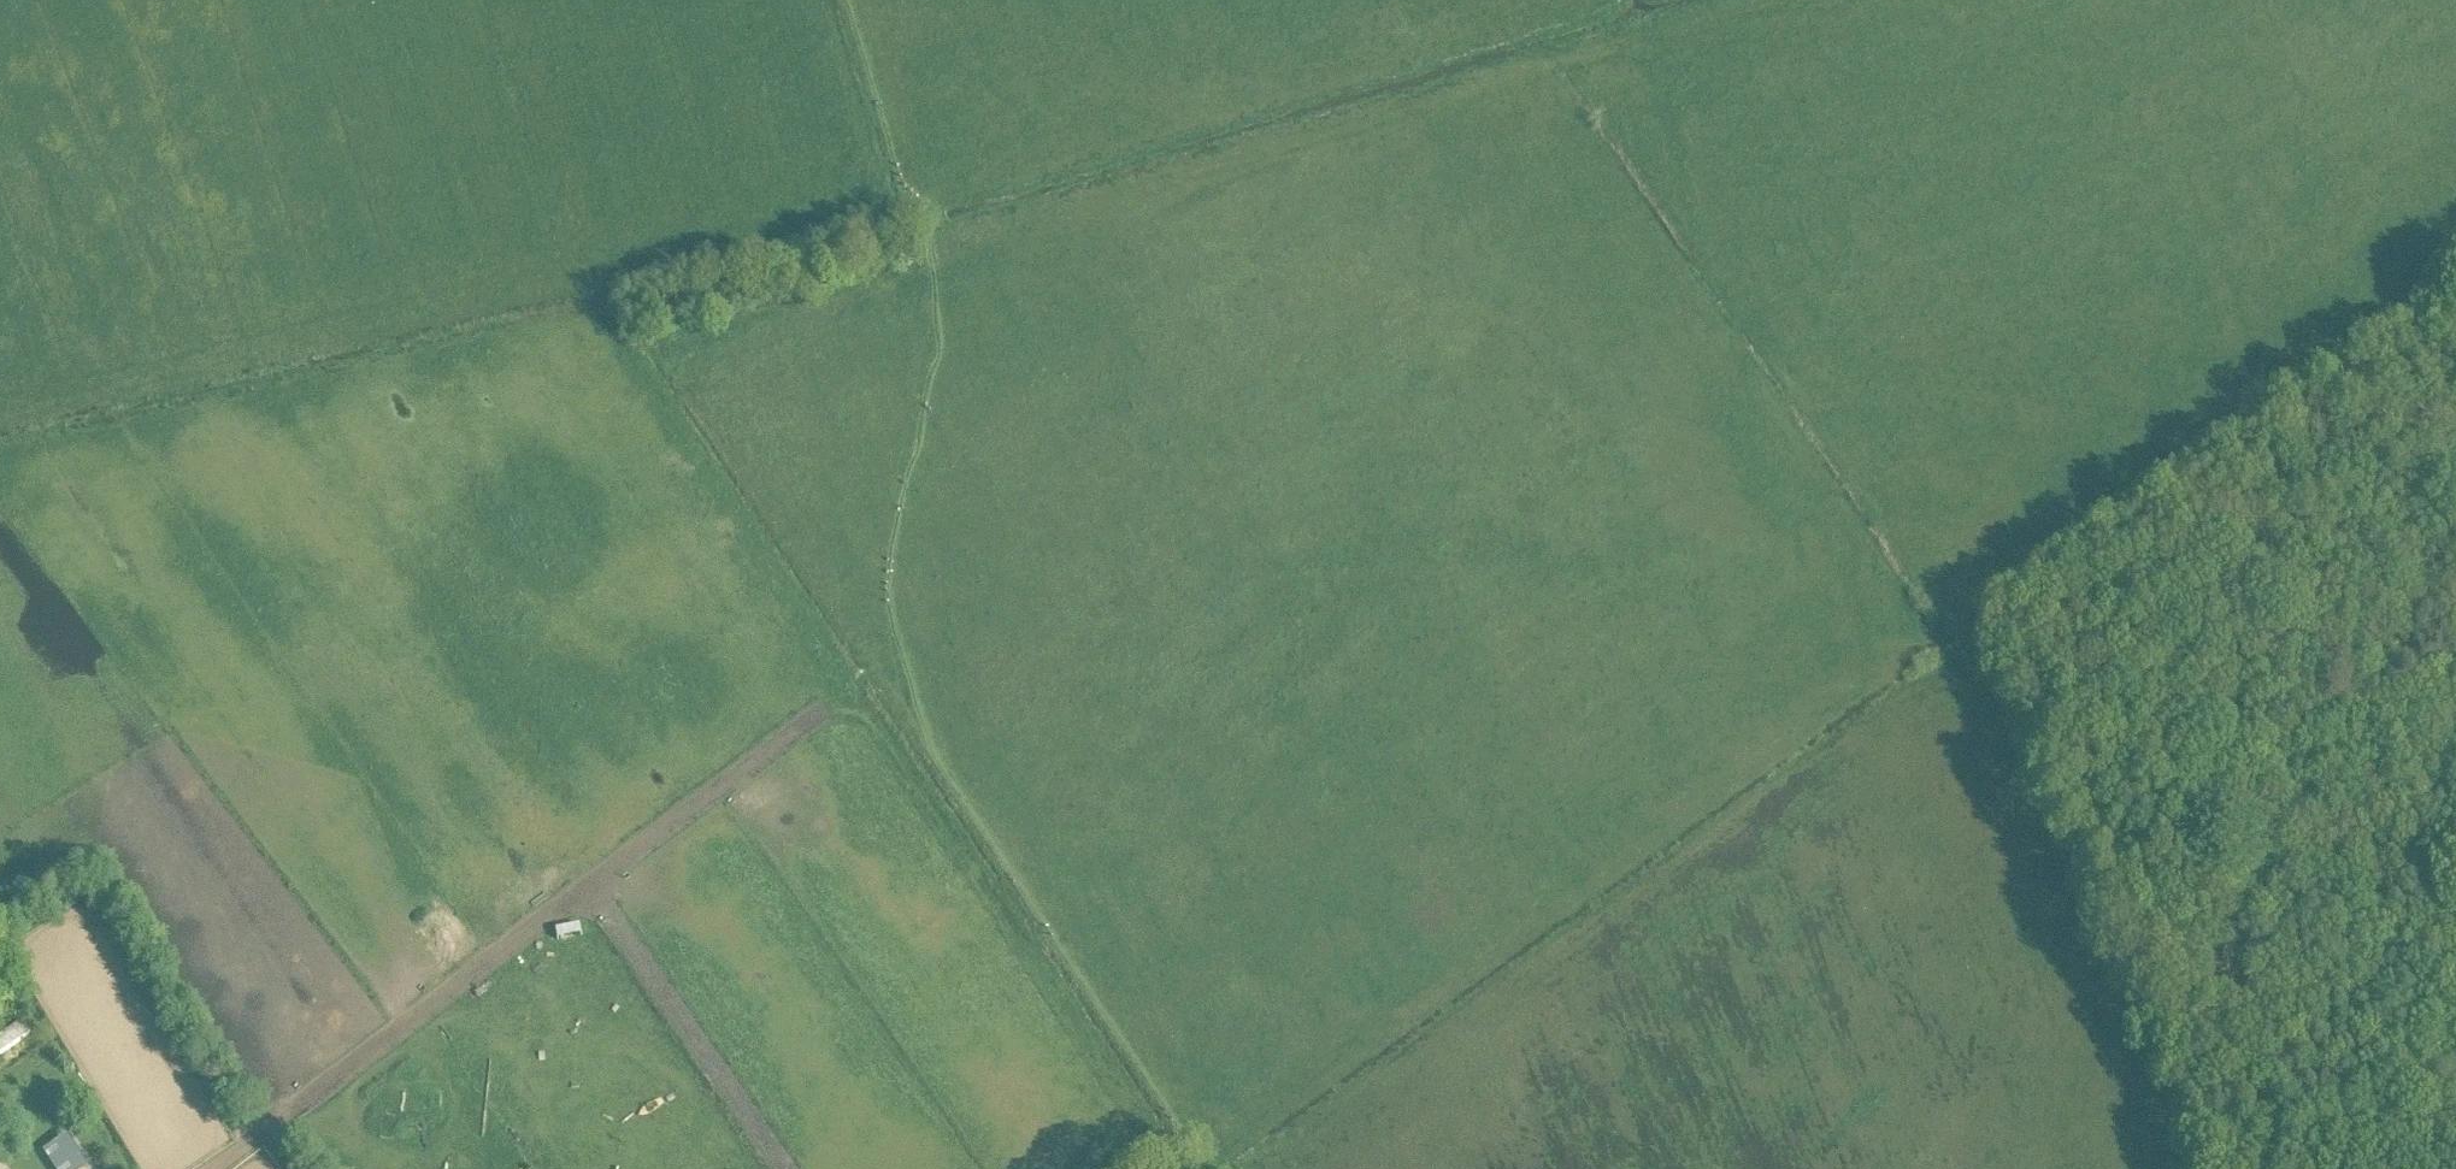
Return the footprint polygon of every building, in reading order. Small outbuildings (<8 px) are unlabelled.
[(33,1035),(23,1021),(0,1037),(0,1057),(1,1058),(33,1035)] [(52,1168),(90,1168),(69,1137),(42,1155),(52,1168)]
